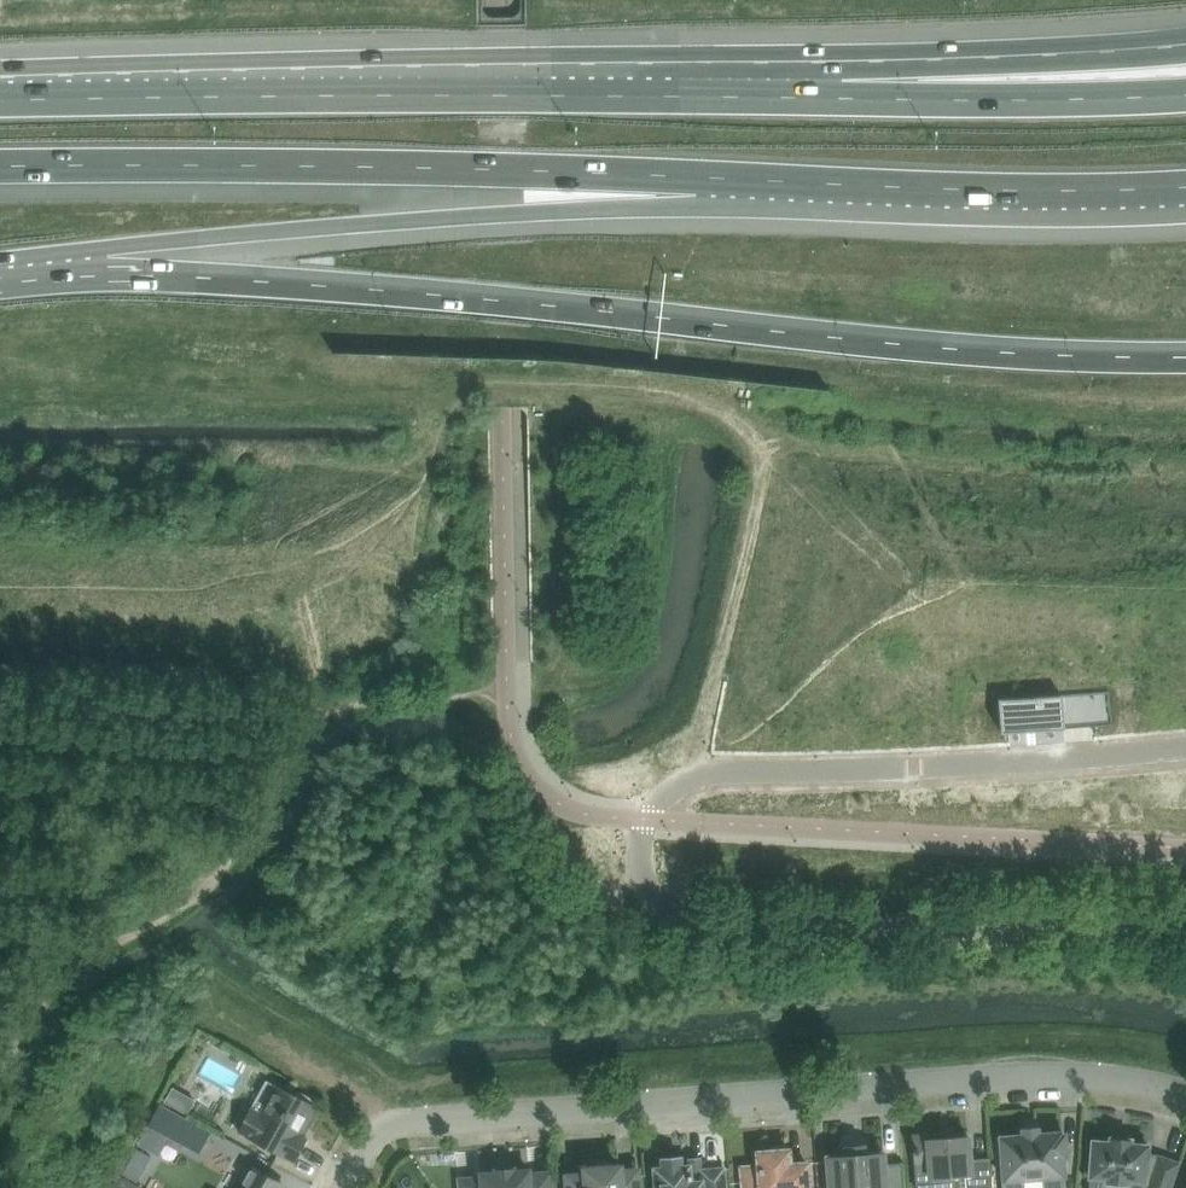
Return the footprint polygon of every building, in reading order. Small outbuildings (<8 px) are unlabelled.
[(1109,691),(999,699),(1001,732),(1111,724),(1109,691)] [(239,1130),(273,1149),(294,1160),(307,1137),(299,1133),(304,1124),(308,1127),(317,1111),(312,1108),(314,1105),(310,1102),(312,1098),(300,1091),(297,1096),(276,1084),(261,1112),(252,1107),(239,1130)] [(173,1086),(165,1101),(188,1113),(196,1099),(173,1086)] [(159,1102),(137,1142),(158,1153),(168,1135),(198,1151),(210,1130),(159,1102)] [(1001,1136),(1002,1160),(1005,1187),(1063,1187),(1062,1175),(1064,1175),(1063,1156),(1066,1156),(1065,1133),(1061,1133),(1061,1131),(1040,1133),(1039,1127),(1022,1128),(1022,1134),(1001,1136)] [(955,1175),(956,1187),(993,1187),(990,1157),(971,1159),(969,1135),(954,1136),(954,1131),(941,1132),(942,1137),(929,1138),(929,1134),(913,1136),(918,1187),(931,1187),(931,1177),(955,1175)] [(243,1160),(249,1147),(223,1135),(217,1148),(243,1160)] [(1090,1176),(1107,1177),(1107,1182),(1107,1185),(1109,1186),(1122,1187),(1124,1187),(1170,1187),(1171,1185),(1179,1162),(1159,1155),(1148,1154),(1149,1144),(1131,1142),(1132,1138),(1110,1136),(1110,1141),(1093,1139),(1091,1164),(1090,1176)] [(136,1147),(122,1172),(137,1180),(151,1156),(136,1147)] [(744,1187),(809,1187),(807,1162),(790,1163),(789,1149),(758,1151),(759,1165),(742,1167),(744,1187)] [(864,1150),(846,1152),(847,1154),(828,1156),(830,1187),(906,1187),(903,1162),(885,1163),(884,1151),(865,1153),(864,1150)] [(654,1167),(656,1187),(726,1187),(725,1167),(702,1169),(701,1169),(701,1172),(691,1172),(691,1164),(689,1164),(683,1164),(683,1154),(660,1155),(661,1166),(654,1167)] [(620,1165),(609,1166),(609,1162),(579,1165),(579,1174),(568,1175),(569,1187),(639,1187),(638,1170),(620,1171),(620,1165)] [(285,1185),(251,1166),(239,1187),(283,1187),(285,1185)] [(461,1187),(553,1187),(551,1171),(530,1173),(529,1168),(481,1172),(481,1177),(460,1178),(461,1187)] [(111,1187),(139,1187),(140,1186),(133,1182),(119,1174),(111,1187)]
